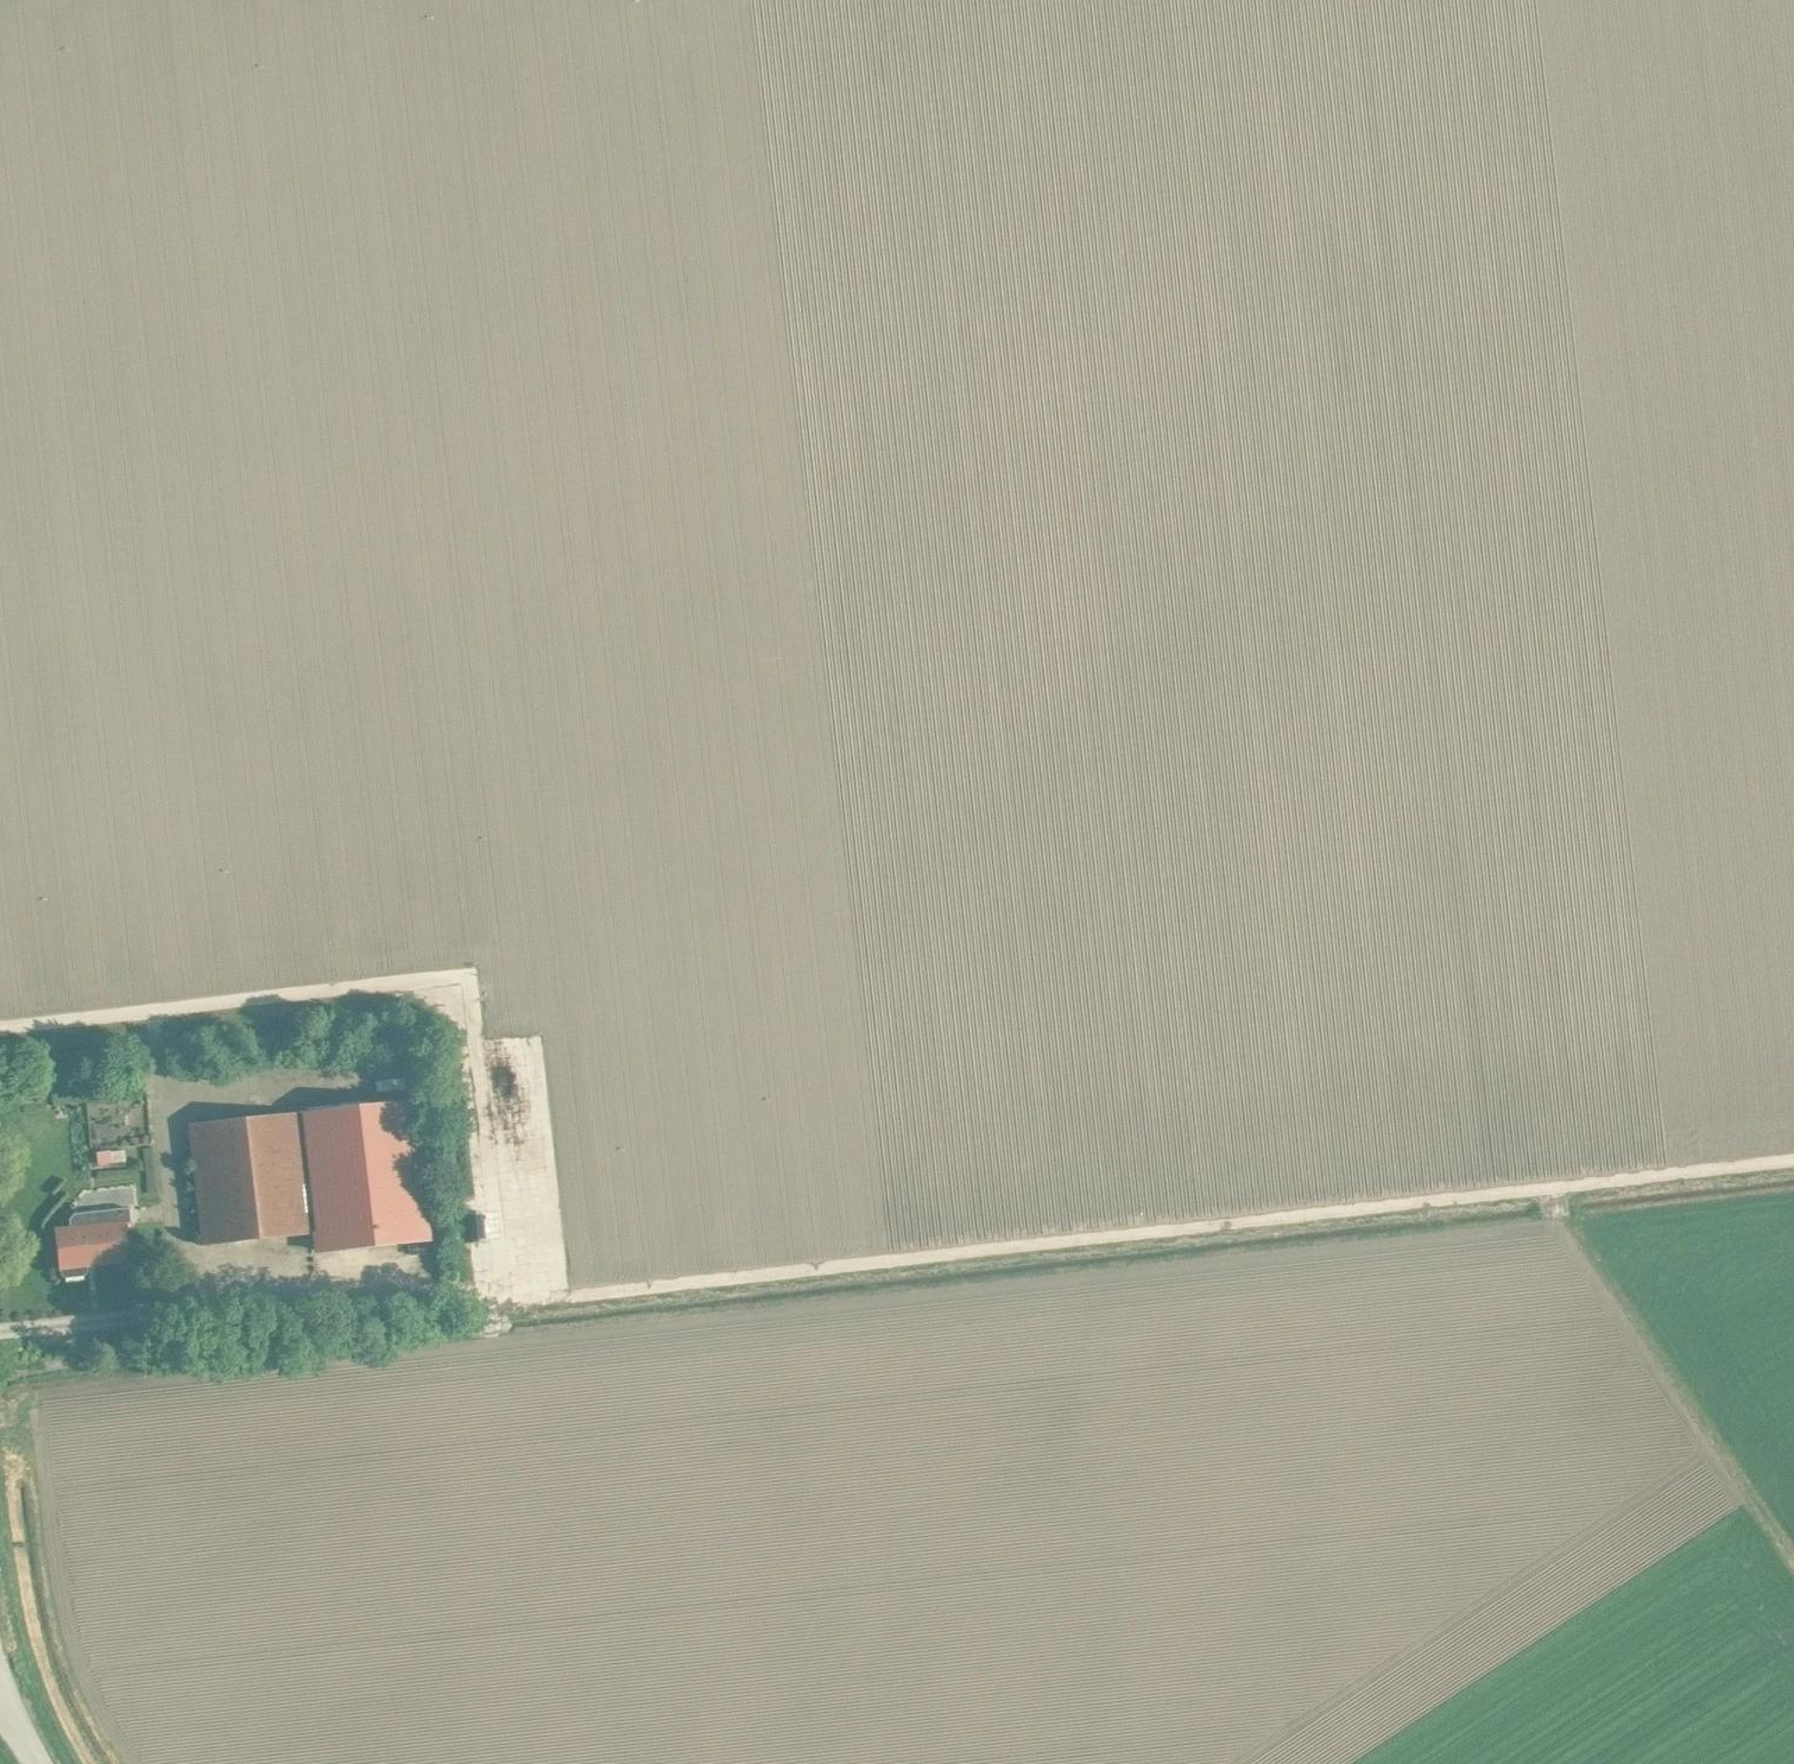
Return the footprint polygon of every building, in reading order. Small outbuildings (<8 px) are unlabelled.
[(313,1232),(315,1252),(425,1238),(408,1100),(302,1112),(313,1232)] [(313,1232),(302,1112),(187,1126),(201,1244),(313,1232)] [(57,1269),(126,1261),(121,1222),(103,1224),(102,1213),(82,1215),(84,1226),(53,1230),(57,1269)]
